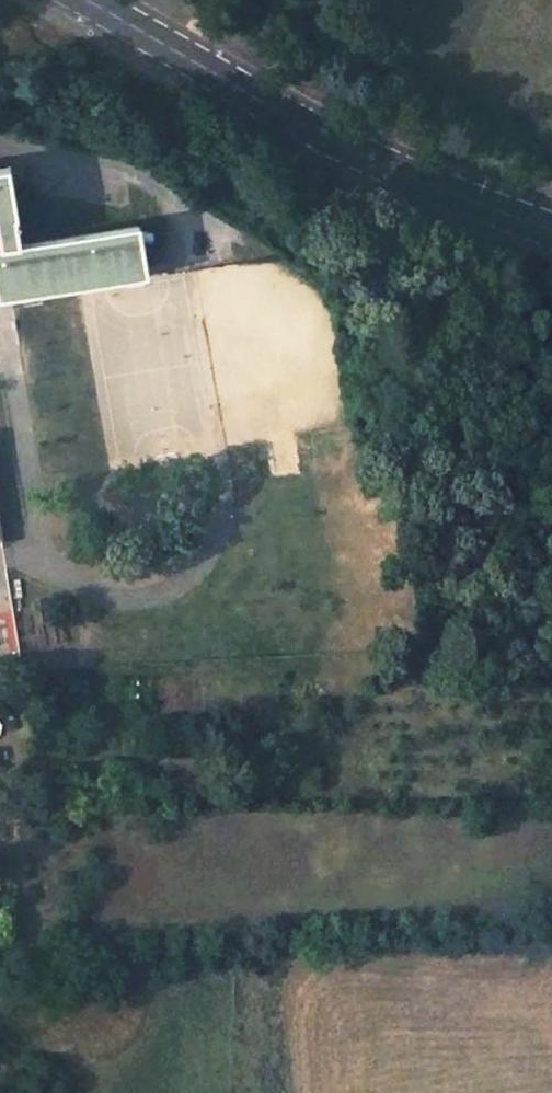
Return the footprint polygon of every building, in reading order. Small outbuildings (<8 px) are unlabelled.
[(140,225),(21,246),(16,218),(19,218),(10,166),(0,168),(0,238),(2,249),(10,300),(148,277),(140,225)] [(0,249),(0,302),(10,300),(2,249),(0,249)]
